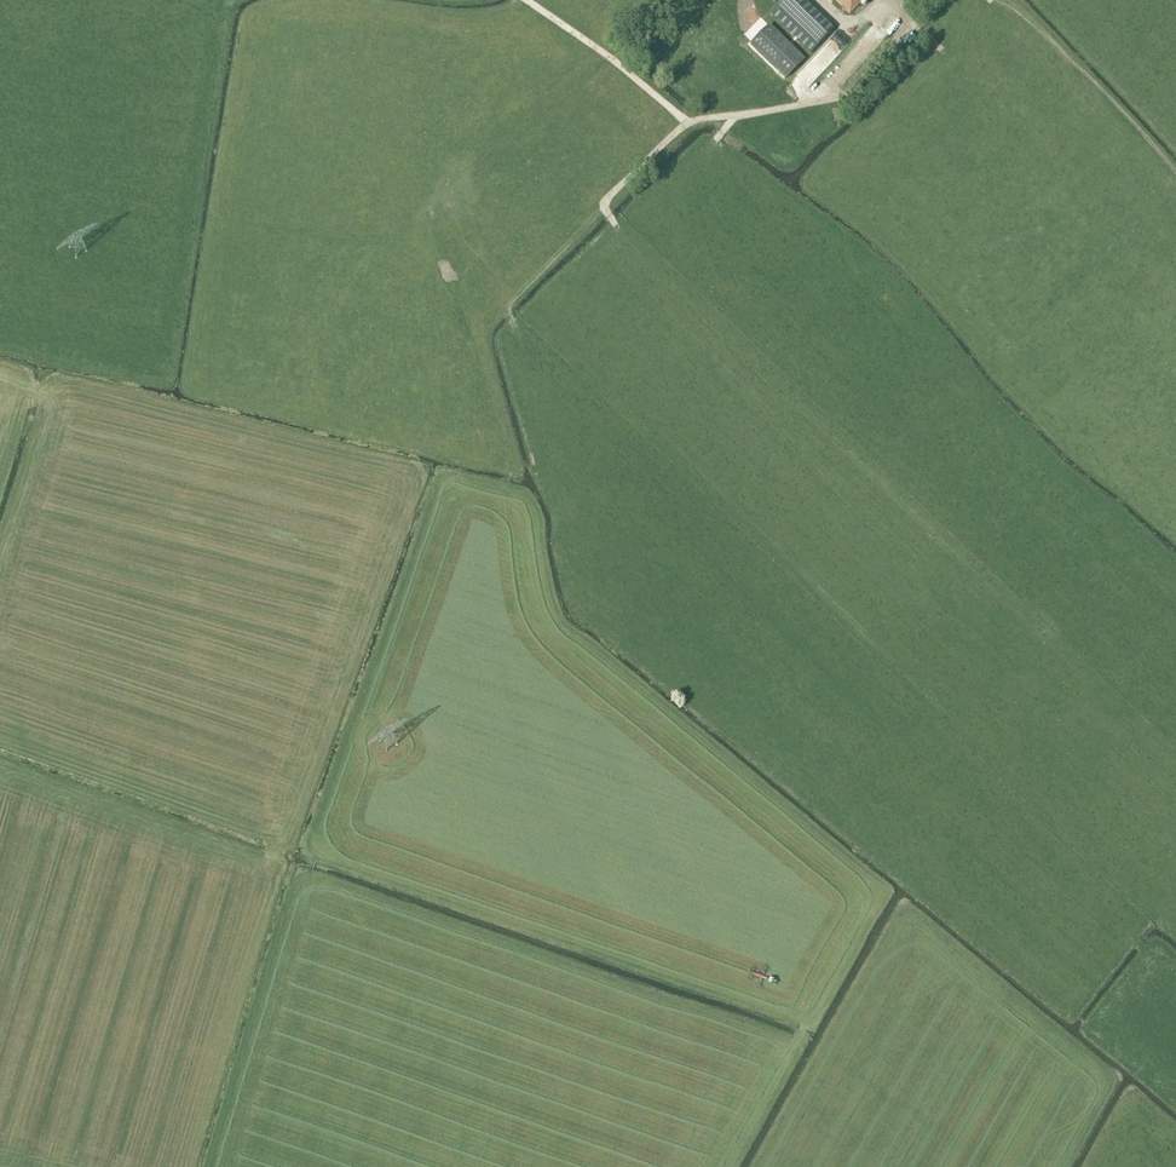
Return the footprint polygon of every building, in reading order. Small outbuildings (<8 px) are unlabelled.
[(816,48),(833,30),(802,0),(784,0),(771,13),(811,53),(816,48)] [(850,14),(864,0),(835,0),(850,14)] [(871,24),(860,35),(872,47),(883,36),(871,24)] [(786,79),(802,61),(768,27),(750,45),(786,79)]
